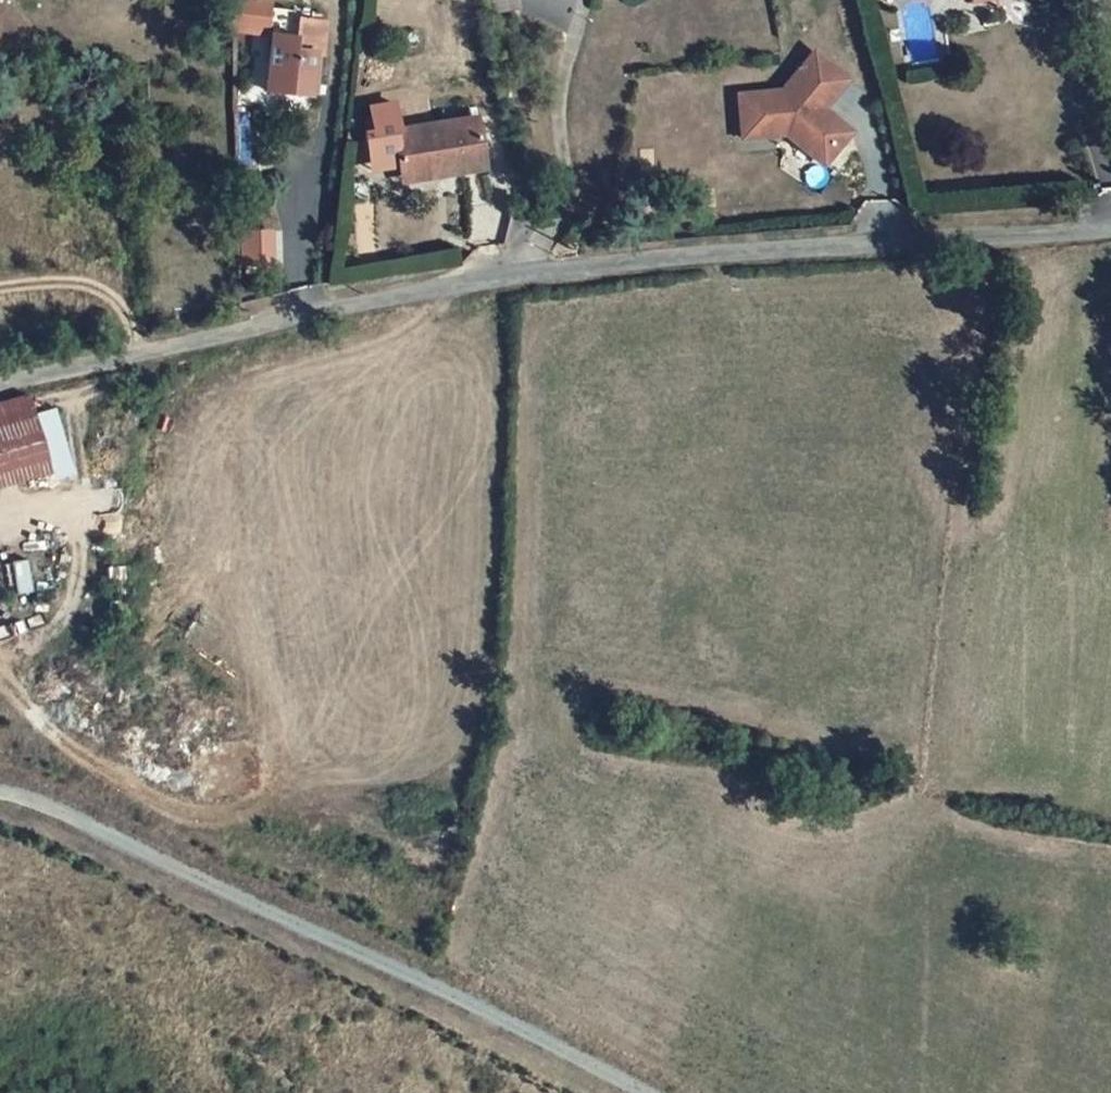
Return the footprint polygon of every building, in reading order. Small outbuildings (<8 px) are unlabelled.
[(226,12),(267,15),(263,72),(305,75),(309,33),(316,33),(319,1),(307,0),(225,0),(226,12)] [(837,83),(804,55),(783,81),(740,86),(745,128),(788,124),(797,123),(825,145),(847,117),(825,99),(837,83)] [(476,107),(390,119),(397,161),(439,156),(441,166),(484,161),(476,107)] [(826,155),(852,121),(847,117),(825,145),(797,123),(788,124),(826,155)] [(439,156),(397,161),(398,172),(441,166),(439,156)] [(12,394),(0,397),(0,422),(19,415),(12,394)] [(41,408),(19,415),(0,422),(0,480),(59,460),(41,408)]
